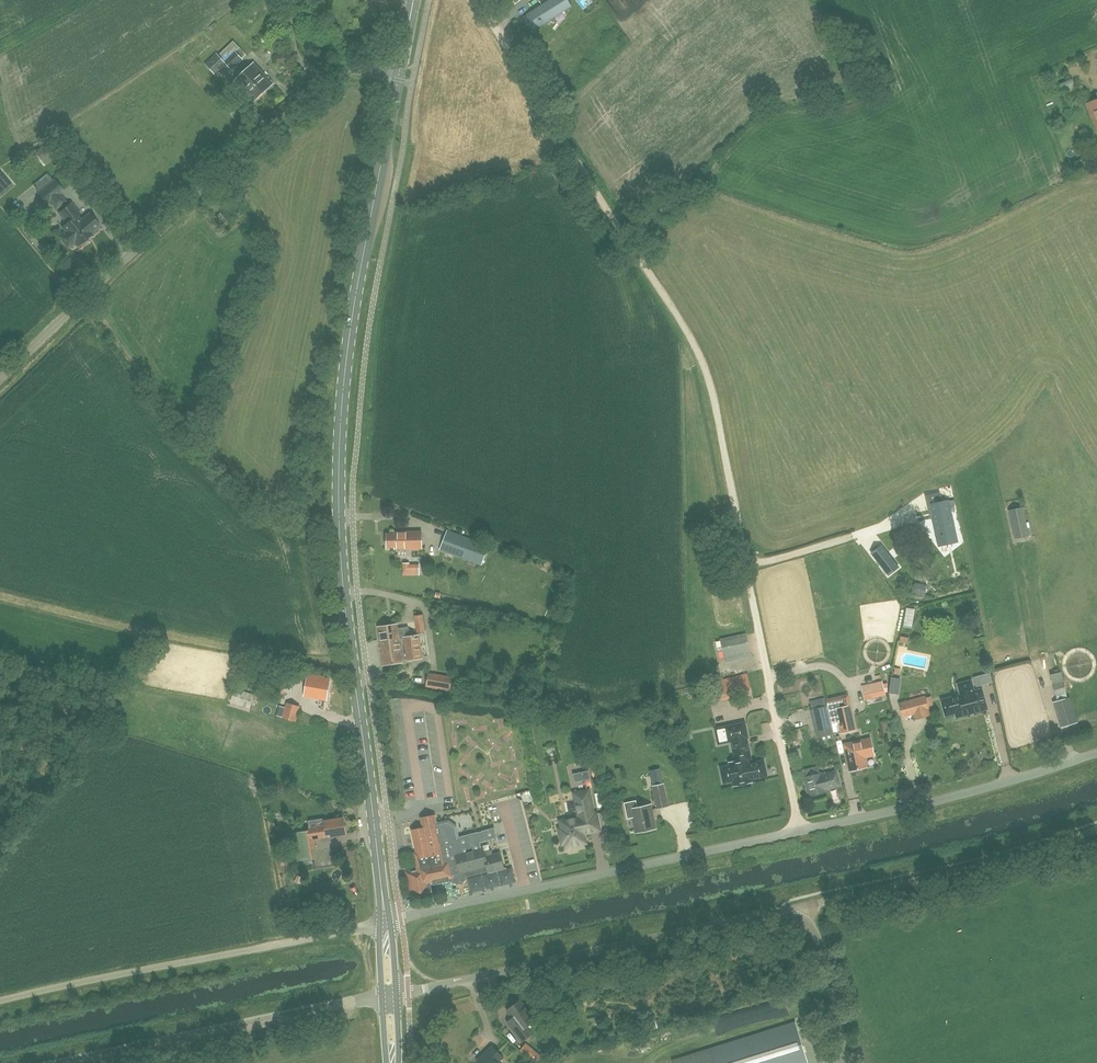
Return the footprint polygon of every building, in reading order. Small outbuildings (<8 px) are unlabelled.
[(552,20),(564,12),(569,9),(570,8),(565,0),(549,0),(525,16),(534,31),(552,20)] [(233,41),(217,56),(216,55),(206,65),(214,75),(226,64),(232,71),(243,60),(242,59),(246,55),(233,41)] [(272,85),(253,64),(235,81),(254,102),(272,85)] [(1086,104),(1096,131),(1096,99),(1086,104)] [(24,171),(33,163),(29,159),(20,167),(24,171)] [(55,209),(64,202),(58,195),(62,191),(53,181),(38,194),(46,204),(49,202),(55,209)] [(77,246),(88,237),(77,224),(80,221),(76,217),(79,214),(70,204),(59,214),(67,224),(62,228),(66,232),(61,236),(62,237),(62,239),(63,242),(64,243),(66,244),(68,245),(69,246),(74,242),(77,246)] [(77,224),(88,237),(91,235),(90,233),(99,226),(89,214),(80,221),(77,224)] [(942,502),(930,505),(933,518),(938,538),(955,534),(948,501),(942,502)] [(1029,535),(1024,508),(1008,512),(1014,538),(1029,535)] [(482,566),(488,546),(447,530),(439,550),(482,566)] [(395,550),(422,550),(422,532),(394,532),(394,534),(387,534),(387,548),(395,548),(395,550)] [(882,546),(872,553),(888,575),(898,567),(882,546)] [(419,575),(419,566),(409,566),(408,564),(404,564),(404,575),(419,575)] [(397,624),(378,627),(384,665),(402,662),(402,660),(407,659),(407,660),(422,658),(419,635),(404,637),(404,638),(399,639),(399,635),(410,634),(409,627),(398,629),(397,624)] [(725,658),(750,653),(746,635),(721,640),(725,658)] [(931,670),(931,655),(903,654),(903,669),(931,670)] [(426,685),(441,687),(450,689),(452,678),(428,674),(426,685)] [(308,675),(304,696),(326,701),(330,679),(308,675)] [(712,682),(716,699),(734,695),(730,677),(712,682)] [(891,678),(889,693),(899,695),(901,679),(891,678)] [(275,694),(285,697),(289,685),(279,681),(275,694)] [(883,681),(862,686),(866,700),(886,695),(883,681)] [(1063,681),(1053,684),(1056,695),(1066,693),(1063,681)] [(971,682),(959,685),(962,695),(942,701),(946,715),(956,712),(957,716),(986,708),(981,690),(974,692),(971,682)] [(252,694),(254,689),(247,686),(245,691),(237,689),(233,703),(253,709),(257,695),(252,694)] [(915,710),(917,715),(931,712),(927,696),(901,702),(904,713),(915,710)] [(1078,722),(1070,697),(1052,702),(1060,728),(1078,722)] [(289,703),(287,708),(282,707),(279,717),(298,723),(303,707),(289,703)] [(810,709),(816,737),(834,733),(827,705),(810,709)] [(849,706),(836,709),(842,733),(855,730),(849,706)] [(497,727),(506,727),(505,719),(497,719),(497,727)] [(966,729),(976,729),(975,720),(965,721),(966,729)] [(751,779),(767,776),(764,761),(748,764),(747,760),(751,759),(747,738),(748,738),(745,723),(725,727),(728,742),(732,741),(736,761),(730,763),(730,766),(721,768),(724,783),(733,781),(734,785),(752,782),(751,779)] [(961,724),(955,727),(958,733),(951,736),(955,743),(967,737),(961,724)] [(851,771),(867,767),(864,757),(874,755),(871,739),(844,745),(851,771)] [(648,770),(656,811),(668,809),(660,768),(648,770)] [(575,782),(591,779),(589,771),(573,774),(575,782)] [(826,792),(826,790),(840,786),(836,771),(822,775),(821,773),(803,778),(808,796),(826,792)] [(566,847),(584,843),(586,843),(583,833),(599,830),(596,814),(593,814),(588,791),(575,794),(579,817),(560,821),(562,828),(559,829),(562,844),(565,843),(566,847)] [(412,803),(419,801),(416,792),(410,794),(412,803)] [(636,832),(656,828),(651,805),(631,809),(636,832)] [(483,848),(482,848),(478,832),(457,837),(455,826),(448,822),(437,824),(435,814),(421,817),(422,821),(423,821),(424,827),(412,829),(417,858),(419,858),(421,867),(405,870),(410,896),(415,895),(415,897),(427,894),(427,892),(432,891),(430,881),(433,881),(432,879),(448,876),(449,878),(453,877),(453,875),(454,875),(456,877),(459,879),(461,878),(463,877),(462,873),(462,872),(487,865),(489,872),(505,868),(501,853),(493,855),(492,850),(485,852),(483,848)] [(314,839),(346,833),(343,818),(325,821),(326,828),(293,833),(298,860),(311,858),(310,848),(316,847),(314,839)] [(520,828),(525,849),(533,847),(528,826),(520,828)] [(494,827),(482,830),(485,841),(497,837),(494,827)] [(508,1022),(515,1031),(522,1042),(533,1034),(527,1027),(535,1021),(521,1001),(508,1011),(514,1018),(508,1022)] [(768,1019),(770,1030),(776,1028),(773,1018),(768,1019)] [(539,1036),(547,1031),(541,1021),(533,1026),(539,1036)] [(673,1061),(674,1062),(807,1062),(795,1023),(775,1029),(709,1049),(673,1061)] [(541,1055),(525,1041),(519,1049),(535,1062),(541,1055)] [(503,1058),(492,1046),(480,1057),(486,1062),(497,1062),(503,1058)]
